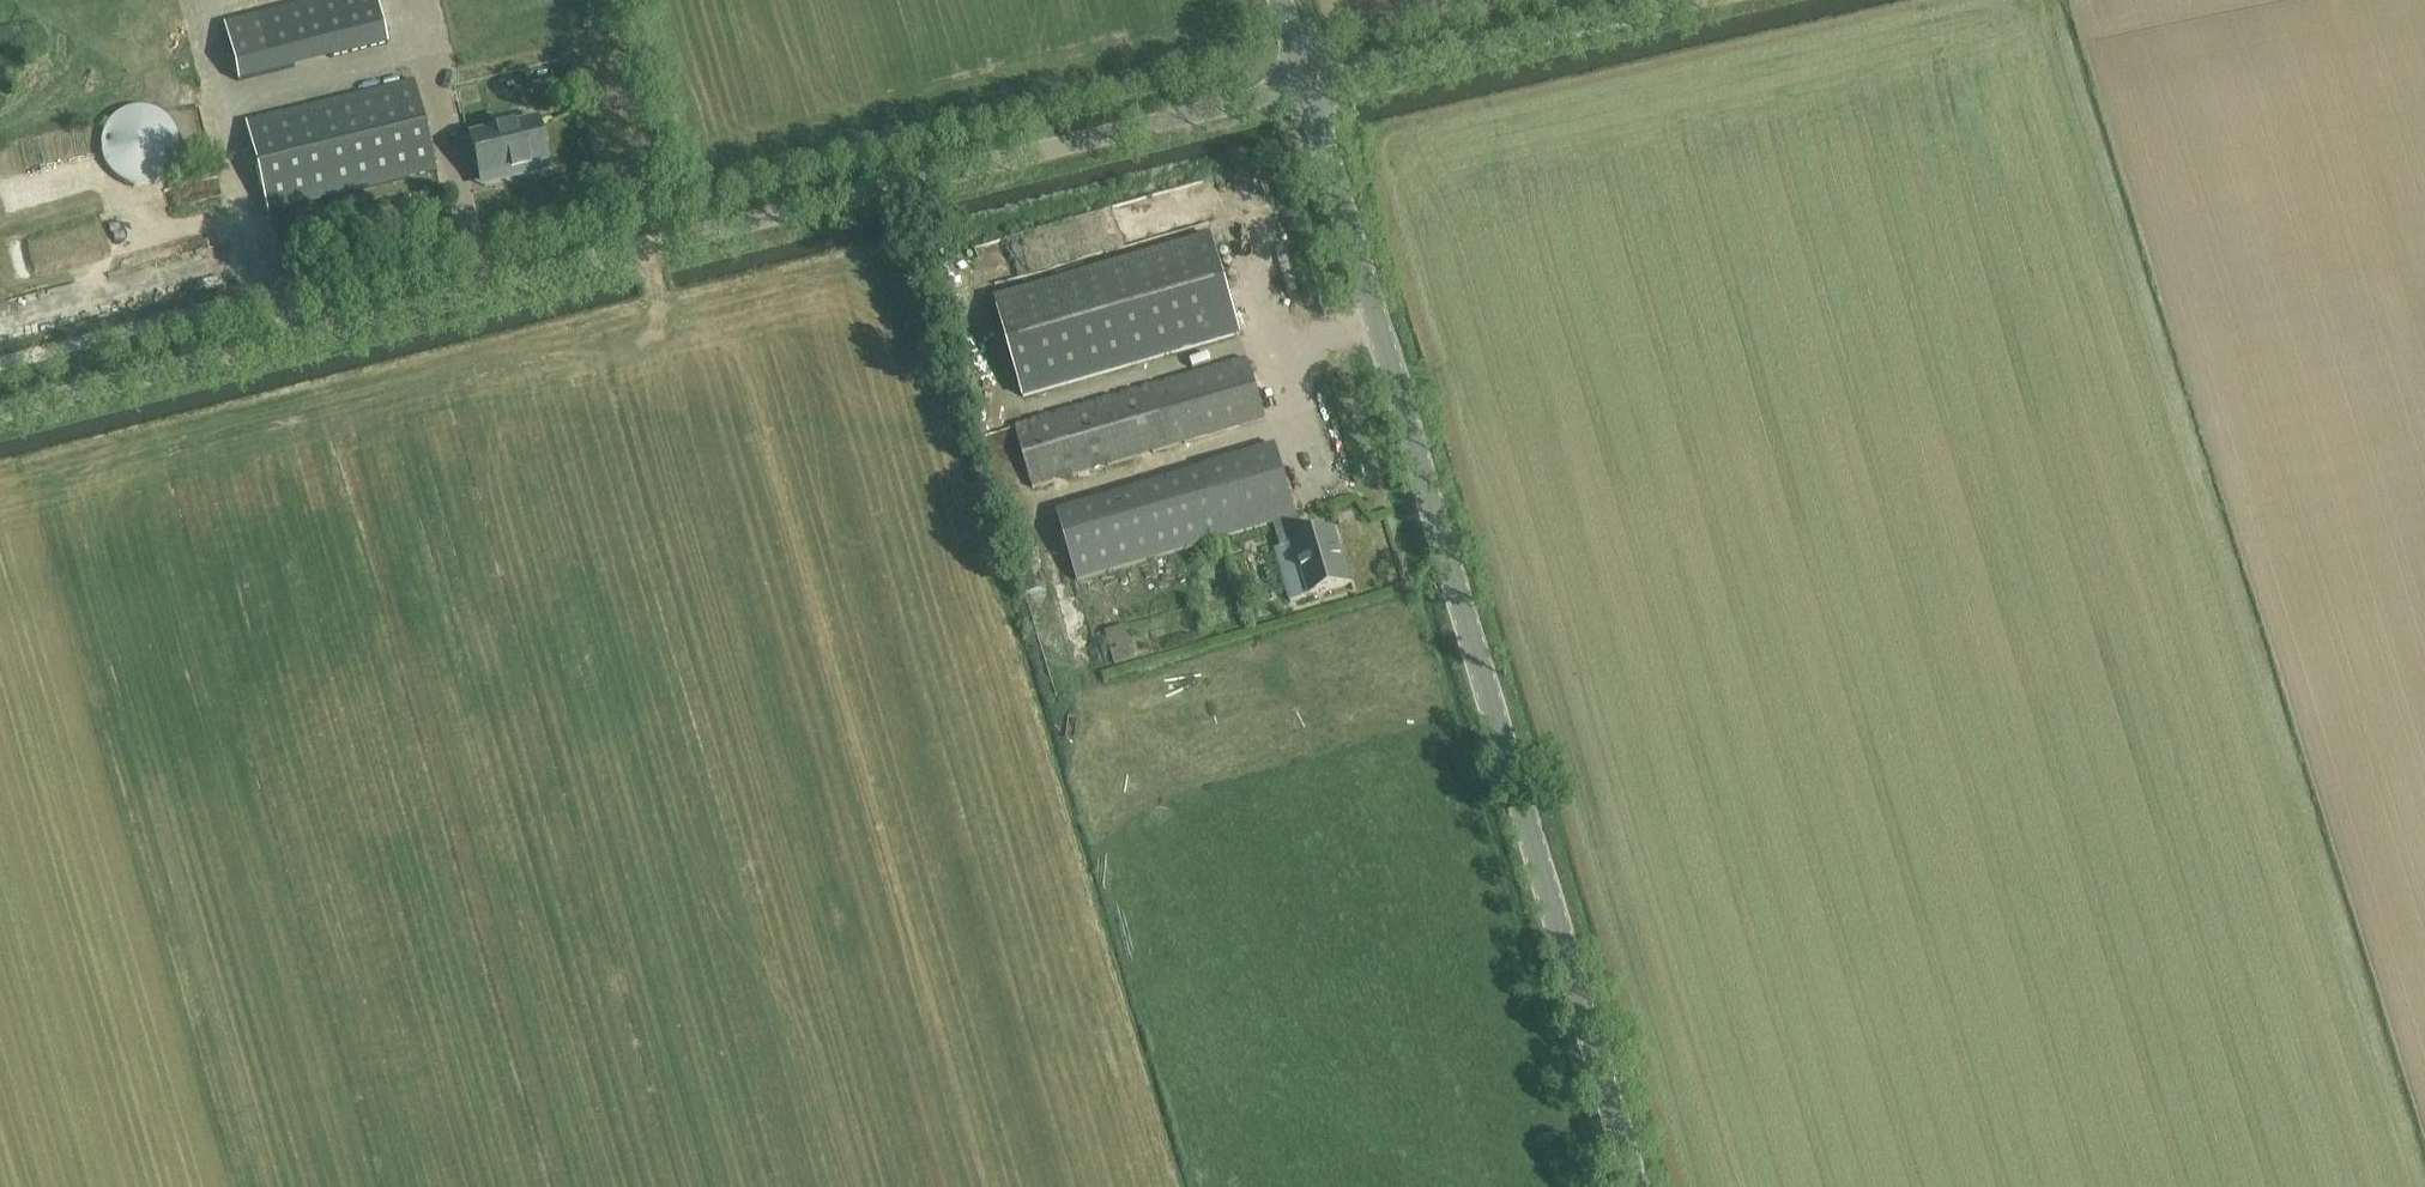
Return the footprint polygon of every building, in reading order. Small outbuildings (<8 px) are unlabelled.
[(226,24),(240,81),(387,43),(376,0),(325,0),(226,24)] [(414,81),(248,122),(271,212),(437,171),(414,81)] [(170,121),(166,116),(161,112),(155,109),(148,107),(142,106),(135,106),(128,108),(122,110),(116,114),(111,118),(107,123),(104,129),(101,136),(100,143),(100,149),(102,156),(104,162),(108,168),(112,173),(117,177),(123,181),(129,183),(136,184),(142,184),(149,183),(155,181),(160,178),(166,174),(170,169),(174,164),(176,158),(178,152),(179,145),(178,139),(177,132),(174,127),(170,121)] [(536,120),(470,136),(481,179),(517,171),(518,178),(548,170),(536,120)] [(991,299),(1021,398),(1239,333),(1210,235),(991,299)] [(1032,488),(1266,420),(1248,359),(1014,427),(1032,488)] [(1273,523),(1296,516),(1272,446),(1203,466),(1204,470),(1057,513),(1077,581),(1273,524),(1273,523)] [(1333,531),(1305,540),(1298,516),(1296,516),(1273,523),(1273,524),(1281,548),(1275,550),(1290,601),(1310,596),(1352,583),(1345,562),(1343,563),(1333,531)] [(1105,629),(1114,664),(1133,659),(1125,624),(1105,629)]
